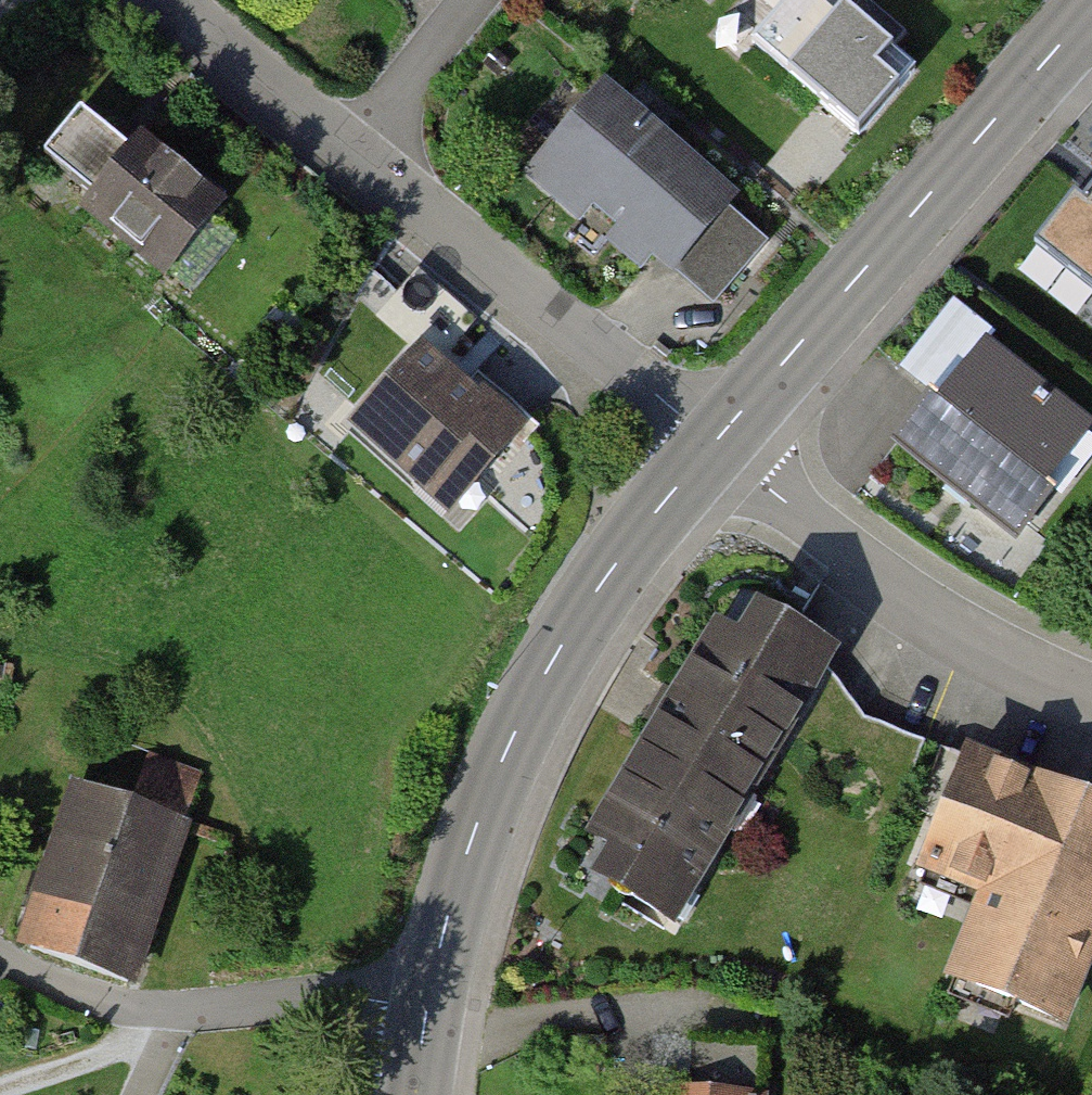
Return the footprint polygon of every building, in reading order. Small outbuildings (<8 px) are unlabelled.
[(752,44),(859,136),(916,70),(892,50),(906,34),(872,5),(858,21),(834,0),(790,0),(752,44)] [(723,203),(604,99),(539,173),(582,211),(596,195),(628,223),(617,235),(646,260),(658,246),(673,260),(723,203)] [(218,207),(141,144),(133,154),(81,111),(43,156),(97,200),(89,209),(165,271),(218,207)] [(1032,244),(1091,291),(1091,188),(1082,200),(1073,193),(1032,244)] [(979,337),(897,442),(1020,537),(1091,444),(1091,425),(979,337)] [(521,431),(415,344),(344,430),(449,517),(521,431)] [(671,917),(829,656),(781,627),(763,656),(717,628),(593,833),(639,860),(622,887),(671,917)] [(1060,1020),(1091,941),(1091,938),(1076,931),(1091,891),(1091,809),(941,748),(916,809),(942,819),(923,866),(985,891),(951,976),(1060,1020)] [(134,806),(85,789),(29,947),(126,981),(197,781),(149,764),(134,806)] [(660,1092),(659,1094),(759,1094),(761,1047),(692,1044),(691,1077),(680,1077),(679,1093),(660,1092)]
